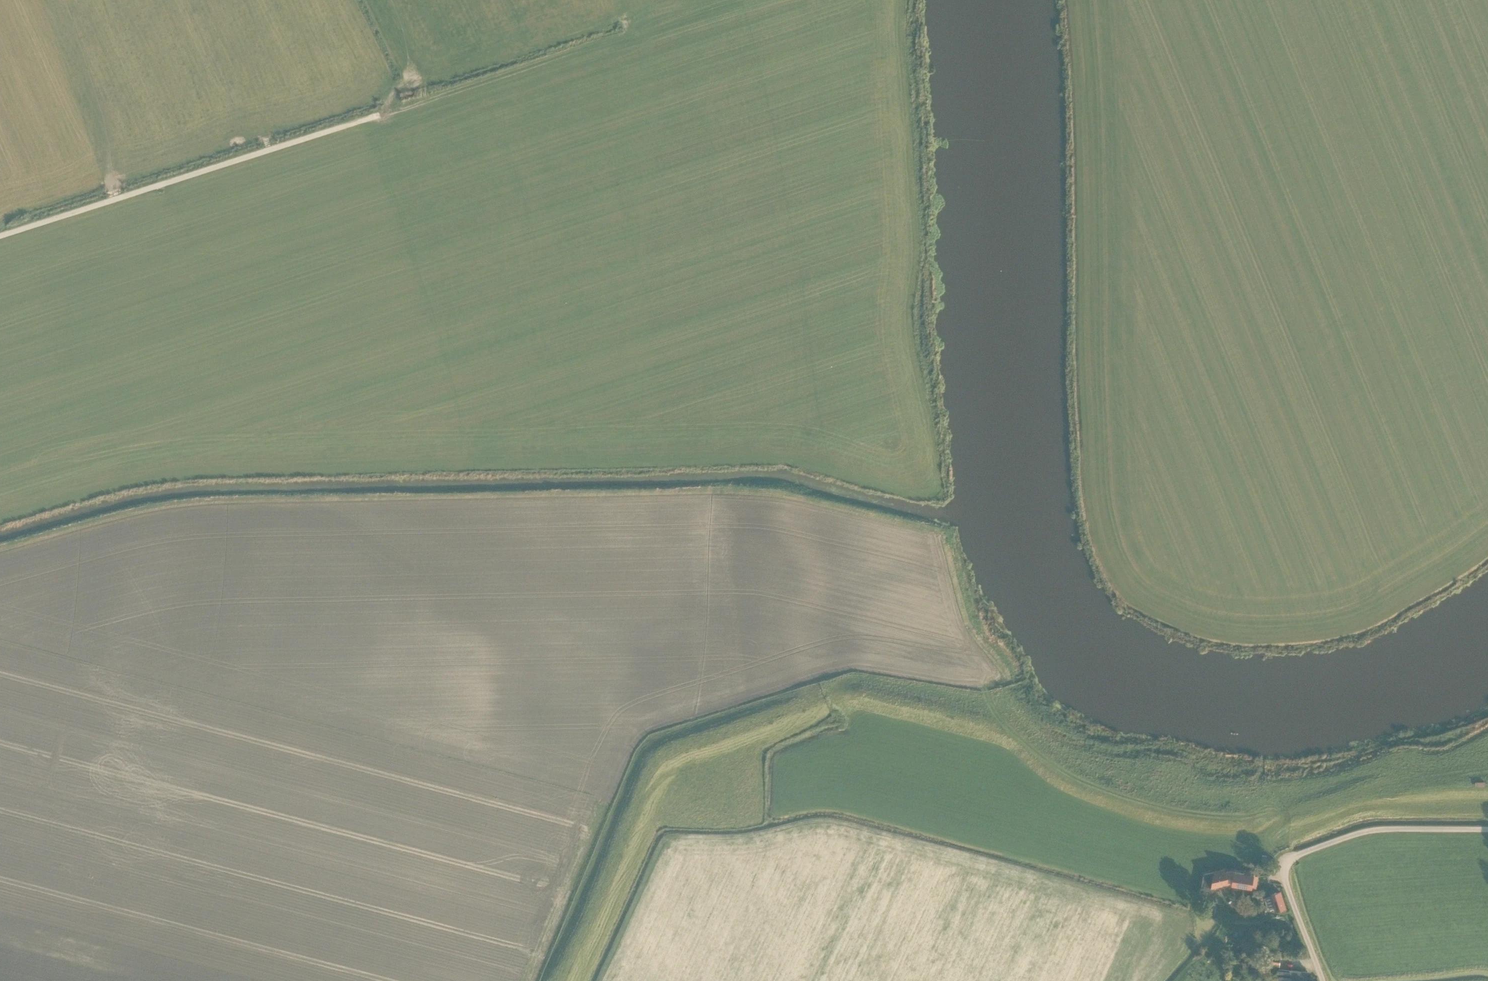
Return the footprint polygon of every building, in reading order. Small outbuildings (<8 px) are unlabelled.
[(1253,875),(1228,871),(1206,875),(1205,888),(1231,881),(1231,884),(1251,887),(1253,875)] [(1280,890),(1270,894),(1271,895),(1265,897),(1269,908),(1275,906),(1276,910),(1285,907),(1280,890)] [(1279,954),(1269,952),(1268,962),(1279,963),(1280,955),(1279,955),(1279,954)] [(1279,968),(1278,979),(1295,980),(1306,980),(1307,971),(1279,968)]
